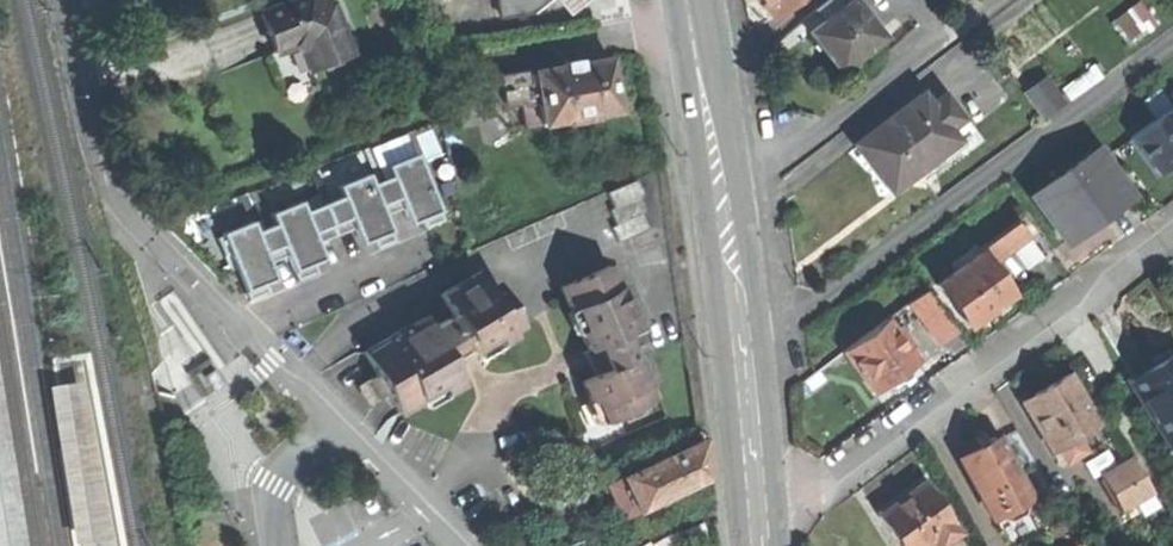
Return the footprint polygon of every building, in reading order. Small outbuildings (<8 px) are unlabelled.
[(261,12),(269,33),(276,52),(295,45),(303,48),(311,69),(350,54),(332,4),(324,0),(292,0),(261,12)] [(543,0),(489,0),(491,16),(529,11),(543,0)] [(775,17),(796,0),(761,0),(775,17)] [(830,16),(841,8),(835,0),(828,0),(821,5),(830,16)] [(821,50),(837,70),(878,38),(850,1),(841,8),(830,16),(809,33),(821,50)] [(564,68),(501,79),(506,106),(520,103),(538,100),(542,128),(567,124),(567,126),(595,121),(595,119),(619,115),(614,86),(609,60),(579,65),(578,60),(563,63),(564,68)] [(1026,96),(1042,119),(1062,106),(1045,82),(1026,96)] [(873,167),(891,190),(955,142),(941,123),(926,104),(920,95),(856,144),(873,167)] [(934,98),(926,104),(941,123),(954,113),(941,95),(935,100),(934,98)] [(525,131),(542,128),(538,100),(520,103),(525,131)] [(1159,172),(1172,162),(1172,112),(1170,109),(1133,136),(1159,172)] [(954,113),(941,123),(955,142),(969,131),(954,113)] [(1095,151),(1033,197),(1062,236),(1096,211),(1101,218),(1110,211),(1129,197),(1095,151)] [(413,155),(223,232),(244,287),(275,278),(270,260),(283,254),(291,270),(324,257),(318,242),(337,234),(351,228),(358,242),(386,232),(379,216),(398,209),(404,222),(434,209),(413,155)] [(608,192),(615,208),(640,197),(644,195),(637,179),(608,192)] [(611,210),(618,226),(643,215),(647,213),(640,197),(615,208),(611,210)] [(1067,243),(1101,218),(1096,211),(1062,236),(1067,243)] [(613,228),(620,243),(650,230),(643,215),(618,226),(613,228)] [(1019,221),(1000,235),(1009,247),(1021,264),(1037,253),(1038,252),(1020,226),(1022,224),(1019,221)] [(979,249),(982,253),(988,262),(1009,247),(1000,235),(979,249)] [(1042,249),(1038,252),(1037,253),(1040,258),(1046,254),(1042,249)] [(938,284),(968,325),(989,310),(1011,294),(988,262),(982,253),(938,284)] [(643,406),(660,399),(641,356),(631,361),(620,336),(644,325),(625,283),(618,287),(608,264),(560,285),(588,348),(582,350),(584,353),(588,351),(594,363),(599,374),(582,381),(592,402),(595,400),(604,421),(600,423),(601,425),(630,412),(643,406)] [(389,391),(401,411),(461,377),(453,363),(455,362),(452,357),(471,347),(473,352),(476,351),(473,346),(494,334),(496,338),(519,325),(495,282),(485,288),(476,272),(438,294),(451,316),(432,326),(426,316),(366,350),(379,374),(389,391)] [(909,302),(939,343),(955,330),(926,290),(909,302)] [(845,350),(875,391),(895,376),(916,361),(908,350),(895,332),(886,319),(845,350)] [(901,327),(895,332),(908,350),(915,345),(901,327)] [(1130,380),(1165,438),(1172,433),(1172,353),(1151,366),(1130,380)] [(205,376),(216,391),(225,384),(215,369),(205,376)] [(373,400),(389,391),(379,374),(364,383),(369,392),(373,400)] [(1043,389),(1022,401),(1052,453),(1060,449),(1078,438),(1098,426),(1068,374),(1043,389)] [(58,385),(82,540),(109,536),(85,381),(58,385)] [(647,415),(643,406),(630,412),(634,421),(647,415)] [(0,414),(0,545),(22,545),(0,414)] [(1087,452),(1078,438),(1060,449),(1068,463),(1087,452)] [(624,478),(640,511),(708,478),(706,459),(704,440),(624,478)] [(977,450),(959,460),(990,519),(996,516),(997,519),(1008,522),(1023,514),(1027,503),(1025,500),(1029,498),(998,440),(977,450)] [(1104,478),(1122,509),(1152,492),(1134,461),(1104,478)] [(625,518),(640,511),(624,478),(609,485),(625,518)] [(877,517),(899,545),(923,545),(931,540),(953,523),(923,483),(899,500),(877,517)] [(953,523),(931,540),(936,545),(944,545),(961,533),(953,523)]
